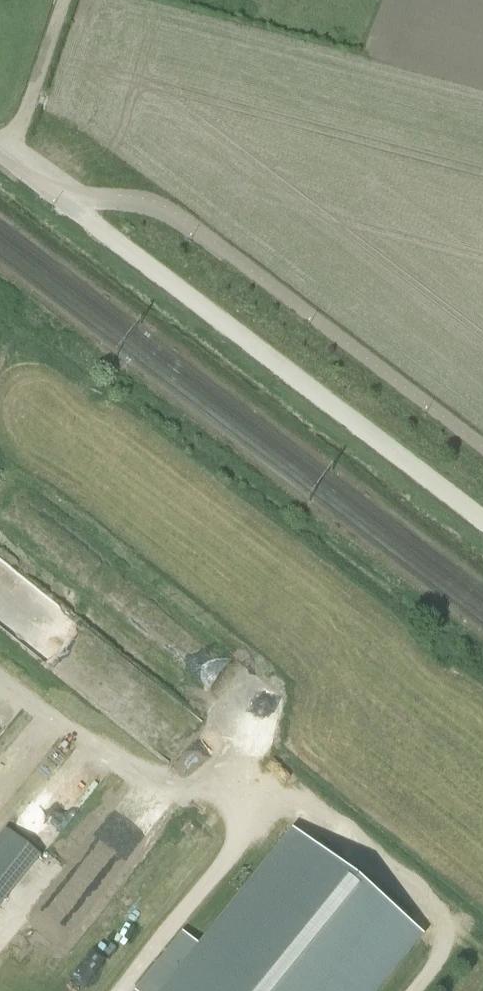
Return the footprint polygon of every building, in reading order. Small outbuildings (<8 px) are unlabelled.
[(37,854),(1,827),(0,829),(0,904),(37,854)] [(425,937),(292,830),(198,946),(182,934),(136,990),(381,990),(425,937)]
